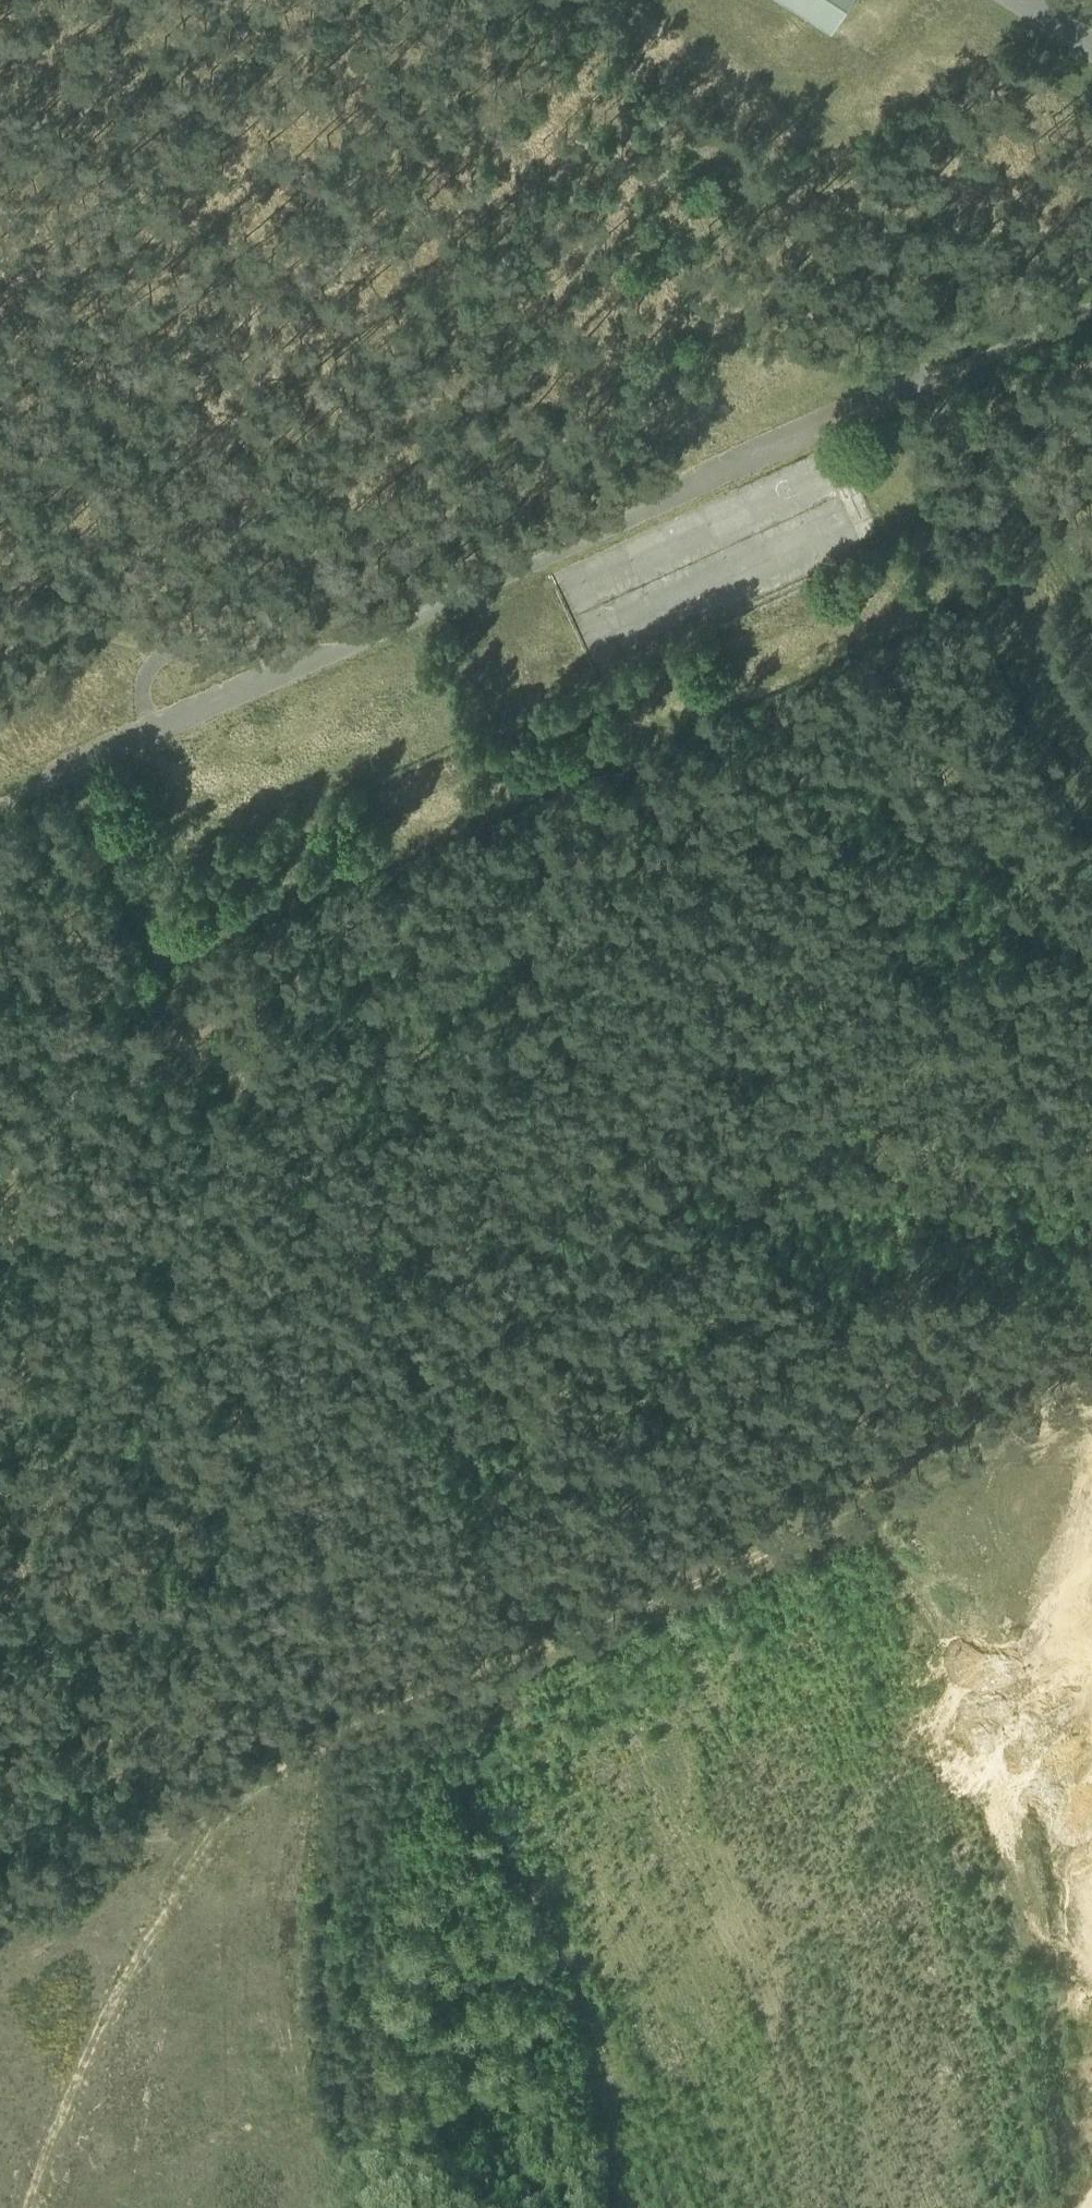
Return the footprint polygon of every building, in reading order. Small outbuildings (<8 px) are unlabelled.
[(841,25),(858,0),(803,0),(841,25)]
